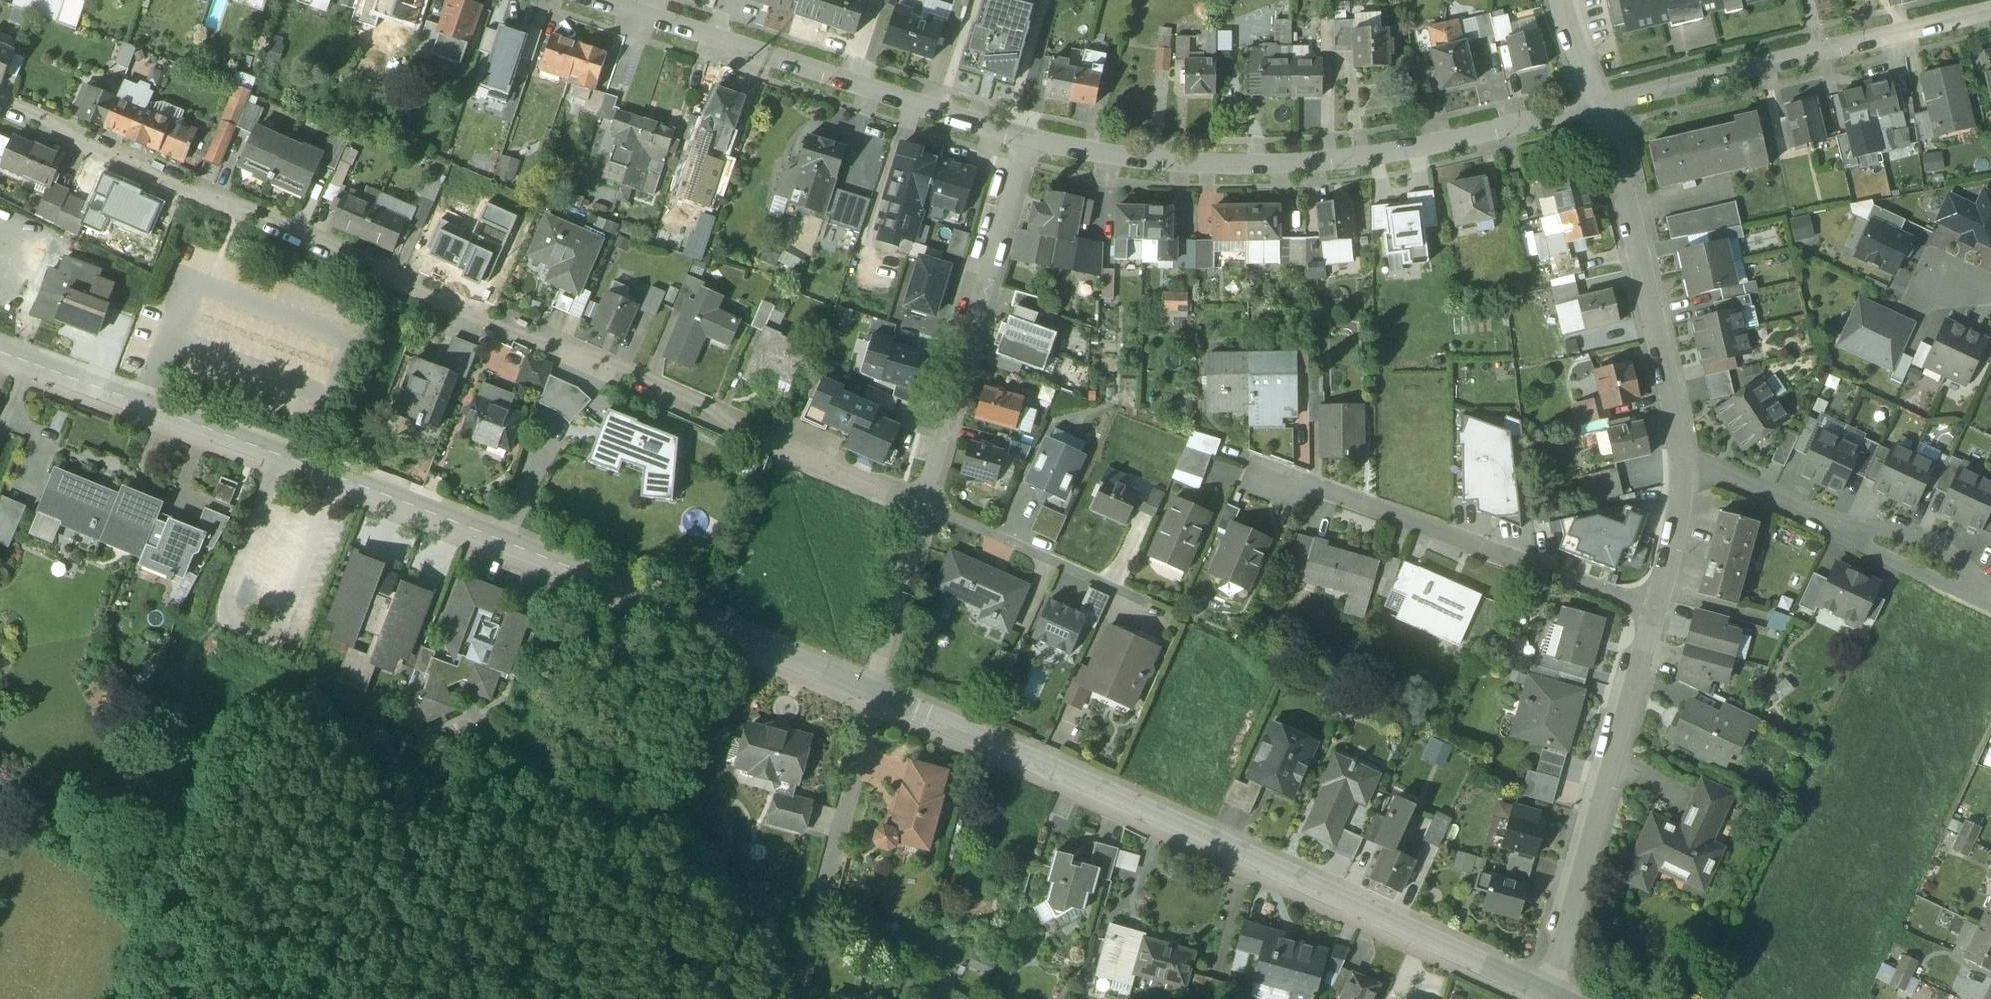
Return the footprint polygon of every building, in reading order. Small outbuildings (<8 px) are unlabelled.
[(47,20),(58,24),(63,10),(66,1),(63,0),(54,0),(47,20)] [(64,11),(81,16),(87,0),(68,0),(64,11)] [(300,3),(321,10),(324,0),(301,0),(300,3)] [(341,6),(355,10),(358,0),(343,0),(341,6)] [(363,0),(358,0),(355,10),(349,26),(363,31),(372,4),(363,0)] [(377,14),(392,19),(409,24),(410,23),(415,25),(421,8),(416,6),(418,0),(382,0),(377,14)] [(461,0),(451,0),(442,25),(439,34),(440,35),(441,34),(469,44),(469,45),(482,7),(461,0)] [(795,16),(801,0),(747,0),(795,16)] [(866,0),(801,0),(795,16),(855,36),(866,0)] [(908,10),(913,11),(911,18),(920,21),(926,1),(926,0),(911,0),(908,10)] [(968,0),(955,0),(948,23),(948,24),(961,28),(970,1),(968,0)] [(1005,0),(985,0),(970,51),(985,55),(981,71),(1014,81),(1030,25),(1026,24),(1031,8),(1005,0)] [(1619,0),(1608,0),(1614,27),(1625,24),(1619,0)] [(1625,24),(1627,33),(1670,23),(1671,28),(1702,20),(1701,15),(1725,10),(1726,15),(1742,11),(1741,6),(1765,0),(1619,0),(1625,24)] [(952,10),(926,1),(920,21),(927,23),(929,17),(944,22),(948,23),(952,10)] [(898,7),(892,24),(887,22),(884,33),(889,34),(885,45),(909,53),(920,21),(911,18),(913,11),(908,10),(898,7)] [(29,13),(16,8),(12,20),(24,25),(29,13)] [(64,11),(63,10),(58,24),(76,31),(81,16),(64,11)] [(1490,15),(1476,18),(1481,39),(1495,36),(1492,22),(1490,15)] [(1508,16),(1492,20),(1492,22),(1495,36),(1497,43),(1508,40),(1508,39),(1513,37),(1508,16)] [(944,22),(929,17),(927,23),(920,21),(909,53),(932,60),(936,49),(941,51),(944,40),(939,39),(944,22)] [(1334,22),(1334,17),(1321,18),(1320,52),(1334,53),(1334,22)] [(409,24),(392,19),(390,26),(407,31),(409,24)] [(1538,19),(1522,21),(1524,32),(1540,29),(1538,19)] [(428,20),(416,56),(432,61),(435,55),(433,55),(440,35),(439,34),(442,25),(428,20)] [(1292,21),(1275,21),(1275,46),(1276,46),(1276,48),(1292,48),(1292,21)] [(1355,21),(1334,22),(1334,53),(1354,52),(1353,31),(1355,31),(1355,21)] [(1455,23),(1444,26),(1449,48),(1460,45),(1455,23)] [(521,58),(528,35),(500,26),(498,33),(491,55),(478,95),(507,104),(521,58)] [(1444,26),(1432,29),(1437,50),(1449,48),(1444,26)] [(528,35),(521,58),(533,62),(543,33),(531,29),(528,35)] [(1168,51),(1171,30),(1160,29),(1157,50),(1168,51)] [(479,52),(491,55),(498,33),(486,30),(479,52)] [(1355,31),(1353,31),(1354,52),(1355,69),(1388,68),(1388,56),(1388,41),(1388,30),(1355,31)] [(1216,32),(1203,31),(1203,36),(1200,36),(1200,42),(1203,42),(1202,55),(1204,55),(1204,60),(1216,61),(1216,32)] [(1513,37),(1508,39),(1508,40),(1516,73),(1546,66),(1538,31),(1513,37)] [(469,44),(441,34),(440,35),(433,55),(435,55),(462,64),(469,44)] [(580,46),(553,37),(543,68),(570,77),(580,46)] [(1190,38),(1176,38),(1176,60),(1190,60),(1190,38)] [(127,44),(119,63),(129,67),(137,46),(127,44)] [(1460,45),(1449,48),(1458,87),(1475,83),(1471,69),(1477,67),(1476,63),(1470,64),(1465,44),(1460,45)] [(1263,51),(1246,51),(1246,81),(1263,80),(1263,61),(1292,61),(1292,48),(1276,48),(1276,46),(1275,46),(1263,45),(1263,51)] [(607,54),(580,46),(570,77),(578,79),(576,86),(577,86),(574,96),(587,100),(590,91),(595,93),(595,92),(607,54)] [(3,85),(7,74),(15,55),(15,52),(0,48),(0,84),(3,85)] [(1437,50),(1432,52),(1435,65),(1438,77),(1442,91),(1458,87),(1449,48),(1437,50)] [(1168,51),(1157,50),(1155,69),(1166,70),(1168,51)] [(970,51),(966,51),(962,66),(981,71),(985,55),(970,51)] [(1094,107),(1107,56),(1085,51),(1079,71),(1076,70),(1070,102),(1094,107)] [(24,59),(15,55),(7,74),(17,78),(24,59)] [(1069,63),(1054,60),(1047,98),(1070,102),(1076,70),(1068,69),(1069,63)] [(1204,60),(1186,60),(1186,94),(1216,94),(1216,61),(1204,60)] [(1292,61),(1263,61),(1263,80),(1263,95),(1262,95),(1262,97),(1264,97),(1264,96),(1291,96),(1292,61)] [(1322,61),(1292,61),(1291,96),(1322,97),(1322,61)] [(1958,66),(1921,75),(1929,111),(1936,137),(1973,128),(1958,66)] [(1425,67),(1412,69),(1415,97),(1431,93),(1425,67)] [(234,82),(252,88),(256,77),(237,71),(234,82)] [(94,83),(80,118),(104,128),(117,98),(104,92),(106,88),(94,83)] [(137,86),(135,88),(123,83),(117,98),(132,104),(134,99),(145,104),(144,99),(146,98),(148,96),(149,93),(149,90),(148,87),(146,86),(143,85),(140,85),(137,86)] [(1892,83),(1866,89),(1873,120),(1888,116),(1899,114),(1895,97),(1892,83)] [(237,86),(222,121),(237,128),(248,103),(249,91),(237,86)] [(704,119),(700,131),(713,136),(708,150),(725,156),(744,99),(714,89),(704,119)] [(1866,89),(1839,95),(1841,100),(1835,102),(1838,117),(1844,115),(1846,127),(1858,124),(1873,120),(1866,89)] [(606,95),(595,92),(595,93),(590,91),(587,100),(584,111),(598,116),(606,95)] [(617,99),(606,95),(598,116),(615,122),(618,112),(613,111),(617,99)] [(1901,96),(1895,97),(1899,114),(1901,113),(1905,113),(1904,108),(1901,96)] [(117,98),(104,128),(129,139),(131,139),(143,110),(145,104),(134,99),(132,104),(117,98)] [(1815,101),(1784,108),(1788,122),(1782,123),(1787,148),(1793,147),(1824,140),(1815,101)] [(265,110),(248,103),(237,128),(254,134),(257,128),(265,110)] [(1913,105),(1904,108),(1905,113),(1901,113),(1905,128),(1915,126),(1914,115),(1913,105)] [(170,121),(143,110),(131,139),(129,139),(128,140),(146,148),(146,146),(157,151),(170,121)] [(1929,111),(1914,115),(1915,126),(1918,142),(1936,137),(1929,111)] [(644,121),(618,112),(615,122),(612,131),(620,134),(609,164),(627,170),(644,121)] [(1899,114),(1888,116),(1892,133),(1905,130),(1905,128),(1901,113),(1899,114)] [(1735,126),(1661,143),(1660,142),(1649,145),(1654,166),(1660,165),(1664,182),(1748,163),(1750,170),(1769,165),(1757,114),(1734,120),(1735,126)] [(704,119),(692,116),(684,140),(695,144),(700,131),(704,119)] [(1888,116),(1873,120),(1878,144),(1880,153),(1918,143),(1918,142),(1915,126),(1905,128),(1905,130),(1892,133),(1888,116)] [(184,120),(176,124),(170,121),(157,151),(183,161),(188,149),(190,149),(192,145),(190,145),(195,132),(187,128),(184,120)] [(1873,120),(1858,124),(1861,139),(1850,142),(1852,150),(1878,144),(1873,120)] [(222,121),(205,161),(221,167),(237,128),(222,121)] [(675,131),(644,121),(627,170),(622,186),(631,189),(653,196),(668,153),(675,155),(678,143),(672,141),(675,131)] [(1858,124),(1847,127),(1849,135),(1850,142),(1861,139),(1858,124)] [(288,141),(257,128),(254,134),(239,168),(240,168),(243,163),(257,169),(255,173),(270,179),(269,181),(273,182),(274,181),(304,195),(303,197),(305,198),(320,163),(324,154),(305,146),(304,149),(289,142),(291,140),(289,139),(288,141)] [(3,162),(13,140),(0,135),(0,160),(3,162)] [(324,154),(320,163),(335,171),(344,149),(347,142),(332,135),(324,154)] [(819,140),(808,137),(804,146),(800,145),(798,150),(803,152),(798,167),(799,167),(834,178),(836,178),(845,149),(835,145),(836,140),(820,135),(819,140)] [(1849,135),(1836,138),(1844,170),(1856,167),(1852,150),(1850,142),(1849,135)] [(63,157),(36,145),(35,147),(14,138),(13,140),(3,162),(1,167),(49,188),(50,188),(51,185),(63,157)] [(922,151),(902,145),(885,199),(888,200),(878,231),(883,233),(880,241),(897,246),(899,238),(913,242),(927,198),(939,160),(921,154),(922,151)] [(335,171),(331,182),(342,186),(356,153),(344,149),(335,171)] [(976,172),(939,160),(927,198),(940,202),(938,207),(962,215),(976,172)] [(627,170),(609,164),(604,179),(622,186),(627,170)] [(834,178),(799,167),(795,181),(784,177),(778,198),(788,201),(788,204),(823,215),(834,178)] [(731,175),(720,172),(714,191),(713,191),(713,192),(724,196),(731,175)] [(1584,179),(1543,188),(1545,199),(1555,197),(1559,215),(1591,208),(1584,179)] [(1484,180),(1449,187),(1457,227),(1492,220),(1491,214),(1497,213),(1493,194),(1487,195),(1484,180)] [(442,186),(429,181),(421,200),(434,205),(441,188),(442,186)] [(342,186),(331,182),(322,200),(333,205),(336,199),(342,202),(345,196),(342,186)] [(49,188),(37,217),(55,226),(67,198),(69,193),(51,185),(50,188),(49,188)] [(114,186),(101,216),(147,236),(160,206),(114,186)] [(622,186),(616,199),(626,203),(631,189),(622,186)] [(1424,229),(1437,227),(1433,192),(1407,195),(1409,207),(1422,206),(1424,229)] [(1951,197),(1947,199),(1937,223),(1990,247),(1990,245),(1990,195),(1984,192),(1976,209),(1951,197)] [(1065,197),(1047,194),(1044,209),(1039,235),(1057,239),(1065,197)] [(416,211),(381,195),(375,209),(363,238),(394,251),(406,222),(410,224),(416,211)] [(375,209),(345,196),(342,202),(336,199),(333,205),(332,209),(338,211),(332,225),(363,238),(375,209)] [(1083,201),(1065,197),(1057,239),(1067,241),(1075,242),(1075,241),(1078,224),(1083,201)] [(67,198),(55,226),(76,236),(89,207),(67,198)] [(434,205),(421,200),(416,211),(410,224),(423,229),(434,205)] [(1083,201),(1078,224),(1088,227),(1093,203),(1083,201)] [(1348,202),(1318,205),(1322,238),(1322,243),(1323,243),(1351,240),(1348,202)] [(1736,202),(1666,218),(1671,240),(1707,233),(1741,227),(1736,202)] [(486,204),(478,221),(510,236),(518,218),(486,204)] [(1403,265),(1426,263),(1428,263),(1424,229),(1422,206),(1409,207),(1384,210),(1386,234),(1384,234),(1387,257),(1402,255),(1403,265)] [(1905,221),(1873,206),(1866,220),(1872,223),(1872,222),(1899,235),(1905,221)] [(1057,239),(1039,235),(1044,209),(1035,207),(1030,234),(1025,260),(1052,265),(1053,259),(1057,239)] [(1279,207),(1246,208),(1246,241),(1279,241),(1279,207)] [(1145,209),(1117,208),(1116,217),(1110,217),(1110,230),(1116,230),(1115,240),(1116,240),(1127,240),(1143,241),(1145,209)] [(1246,208),(1213,208),(1213,224),(1208,224),(1208,231),(1213,231),(1213,241),(1213,242),(1246,241),(1246,208)] [(1591,208),(1559,215),(1564,234),(1566,245),(1567,245),(1598,237),(1591,208)] [(1173,209),(1145,209),(1143,241),(1159,241),(1160,241),(1172,241),(1172,240),(1173,209)] [(1792,218),(1795,241),(1817,238),(1813,214),(1792,218)] [(1559,215),(1539,220),(1543,234),(1535,236),(1541,261),(1549,259),(1544,239),(1564,234),(1559,215)] [(583,234),(547,218),(530,256),(563,271),(557,285),(561,287),(578,294),(597,249),(580,241),(583,234)] [(432,251),(451,260),(460,240),(461,240),(465,231),(441,220),(427,249),(432,251)] [(1899,235),(1872,222),(1872,223),(1864,240),(1859,242),(1854,251),(1856,257),(1893,274),(1901,258),(1902,259),(1908,257),(1911,252),(1909,246),(1907,245),(1909,240),(1899,235)] [(1741,227),(1707,233),(1709,245),(1725,242),(1743,238),(1741,227)] [(1030,234),(1017,232),(1012,258),(1025,260),(1030,234)] [(451,260),(432,251),(429,257),(465,273),(462,279),(480,287),(482,281),(487,284),(504,249),(473,234),(469,244),(461,240),(460,240),(451,260)] [(1564,234),(1544,239),(1549,259),(1554,258),(1569,254),(1567,245),(1566,245),(1564,234)] [(968,238),(958,235),(952,255),(962,258),(968,238)] [(1306,238),(1290,239),(1290,259),(1307,259),(1307,238),(1306,238)] [(1322,238),(1309,238),(1307,238),(1307,259),(1307,262),(1324,262),(1323,243),(1322,243),(1322,238)] [(1057,239),(1053,259),(1064,261),(1067,241),(1057,239)] [(1127,240),(1116,240),(1116,260),(1127,261),(1127,240)] [(1143,241),(1127,240),(1127,261),(1143,261),(1143,241)] [(1172,240),(1172,241),(1160,241),(1159,241),(1159,261),(1176,262),(1177,240),(1172,240)] [(1196,241),(1177,240),(1176,262),(1174,269),(1196,270),(1196,241)] [(1351,240),(1323,243),(1324,262),(1353,259),(1351,240)] [(1103,247),(1075,241),(1075,242),(1067,241),(1064,261),(1053,259),(1052,265),(1102,276),(1103,247)] [(1159,241),(1143,241),(1143,261),(1159,261),(1159,241)] [(1213,242),(1213,241),(1196,241),(1196,270),(1214,270),(1214,253),(1213,242)] [(1246,241),(1213,242),(1214,253),(1246,253),(1246,241)] [(1246,241),(1246,253),(1246,262),(1280,262),(1279,241),(1246,241)] [(1709,245),(1680,252),(1685,275),(1730,264),(1725,242),(1709,245)] [(944,253),(913,243),(909,257),(920,261),(921,258),(940,264),(944,253)] [(774,269),(779,256),(753,248),(749,260),(774,269)] [(1569,254),(1554,258),(1558,279),(1574,276),(1581,274),(1577,259),(1571,260),(1569,254)] [(920,261),(906,307),(914,310),(927,313),(935,316),(950,267),(940,264),(921,258),(920,261)] [(65,259),(59,274),(50,270),(41,295),(47,297),(39,317),(60,325),(61,322),(95,335),(97,332),(100,333),(108,311),(105,309),(114,287),(97,281),(100,272),(65,259)] [(1324,262),(1307,262),(1307,266),(1306,266),(1306,281),(1325,279),(1324,262)] [(1730,264),(1685,275),(1691,297),(1720,290),(1735,286),(1730,264)] [(1574,276),(1558,279),(1560,287),(1575,283),(1574,276)] [(629,289),(614,282),(608,295),(624,301),(629,289)] [(1735,286),(1720,290),(1723,302),(1749,295),(1758,293),(1755,282),(1735,286)] [(1560,287),(1551,289),(1555,305),(1578,300),(1578,299),(1579,299),(1576,283),(1560,287)] [(578,294),(561,287),(553,307),(569,314),(578,294)] [(666,294),(651,288),(641,310),(656,316),(666,294)] [(681,291),(672,311),(683,316),(689,301),(690,301),(693,296),(681,291)] [(1579,299),(1578,299),(1578,300),(1586,332),(1619,323),(1611,291),(1579,299)] [(1046,301),(1015,292),(1011,307),(1013,308),(1010,317),(1012,318),(1016,307),(1038,315),(1038,316),(1042,318),(1046,301)] [(608,295),(607,295),(594,326),(623,338),(637,307),(624,301),(608,295)] [(1723,302),(1713,304),(1716,315),(1739,310),(1739,311),(1752,308),(1749,295),(1723,302)] [(1186,297),(1162,296),(1161,312),(1174,312),(1173,318),(1185,318),(1186,297)] [(1578,300),(1555,305),(1563,337),(1586,332),(1578,300)] [(690,301),(689,301),(683,316),(665,357),(691,368),(706,332),(729,342),(737,322),(690,301)] [(1911,325),(1860,302),(1840,345),(1891,369),(1911,325)] [(1038,315),(1016,307),(1012,318),(1034,326),(1038,316),(1038,315)] [(927,313),(914,310),(912,316),(925,320),(927,313)] [(1716,315),(1692,321),(1697,343),(1744,332),(1739,311),(1739,310),(1716,315)] [(1012,318),(1010,317),(1007,325),(1003,336),(1050,353),(1057,334),(1034,326),(1012,318)] [(1932,348),(1924,365),(1945,375),(1966,332),(1944,322),(1932,348)] [(1002,324),(998,335),(1003,336),(1007,325),(1002,324)] [(782,335),(764,327),(741,379),(759,387),(764,375),(791,386),(807,348),(781,336),(782,335)] [(1744,332),(1697,343),(1703,366),(1730,359),(1749,355),(1744,332)] [(1987,342),(1966,332),(1945,375),(1967,386),(1979,360),(1987,342)] [(1003,336),(998,335),(994,346),(999,347),(1003,336)] [(1050,353),(1003,336),(999,347),(996,355),(1043,372),(1050,353)] [(1979,360),(1990,365),(1990,363),(1990,339),(1989,338),(1987,342),(1979,360)] [(478,349),(454,339),(444,365),(468,374),(478,349)] [(1913,359),(1911,364),(1922,369),(1924,365),(1932,348),(1921,343),(1913,359)] [(1308,344),(1293,344),(1293,354),(1295,354),(1295,375),(1309,375),(1308,344)] [(891,350),(874,345),(867,371),(883,376),(891,350)] [(925,356),(892,346),(891,350),(883,376),(882,380),(915,389),(925,356)] [(1749,355),(1730,359),(1733,371),(1762,364),(1759,352),(1749,355)] [(1293,354),(1248,355),(1249,407),(1249,419),(1296,418),(1295,375),(1295,354),(1293,354)] [(1902,354),(1890,380),(1901,385),(1913,359),(1902,354)] [(1248,355),(1208,356),(1209,411),(1229,411),(1229,407),(1249,407),(1248,355)] [(551,367),(529,358),(520,383),(542,391),(543,389),(545,390),(550,377),(553,369),(551,368),(551,367)] [(458,377),(415,360),(408,377),(412,379),(407,392),(403,391),(395,412),(419,422),(417,427),(421,428),(423,423),(438,429),(458,377)] [(1629,365),(1595,373),(1602,403),(1604,409),(1606,408),(1638,401),(1629,365)] [(1728,372),(1705,377),(1711,400),(1734,395),(1728,372)] [(577,390),(550,377),(545,390),(539,405),(556,412),(577,390)] [(861,402),(842,393),(844,389),(823,380),(806,416),(850,435),(844,448),(882,465),(899,427),(888,422),(876,417),(879,410),(861,402)] [(1760,381),(1718,409),(1720,412),(1719,412),(1718,417),(1722,422),(1726,422),(1727,422),(1732,429),(1773,401),(1760,381)] [(516,396),(484,383),(478,400),(509,412),(516,396)] [(898,400),(868,386),(861,402),(879,410),(876,417),(888,422),(898,400)] [(1022,400),(985,389),(976,419),(1017,431),(1023,410),(1020,409),(1022,400)] [(577,390),(556,412),(569,424),(590,402),(577,390)] [(1322,394),(1309,394),(1309,423),(1321,422),(1320,407),(1322,407),(1322,394)] [(478,400),(477,399),(464,432),(490,442),(492,437),(511,445),(522,417),(509,412),(478,400)] [(1773,401),(1732,429),(1737,436),(1736,437),(1735,442),(1739,446),(1744,447),(1745,449),(1786,421),(1773,401)] [(1602,403),(1574,410),(1578,426),(1608,419),(1606,408),(1604,409),(1602,403)] [(1322,407),(1320,407),(1321,422),(1321,459),(1363,458),(1362,407),(1322,407)] [(638,422),(609,411),(589,463),(618,475),(622,463),(647,473),(645,500),(676,503),(679,460),(687,459),(686,443),(675,439),(637,424),(638,422)] [(1521,428),(1520,423),(1506,417),(1501,431),(1510,434),(1511,439),(1523,438),(1521,428)] [(1798,437),(1792,449),(1803,454),(1818,422),(1808,417),(1798,437)] [(1511,439),(1510,434),(1501,431),(1467,419),(1461,433),(1458,433),(1458,448),(1461,448),(1462,505),(1475,503),(1477,514),(1521,529),(1511,439)] [(1627,419),(1608,424),(1608,431),(1607,431),(1614,463),(1650,455),(1643,423),(1628,426),(1627,419)] [(1087,444),(1054,429),(1048,441),(1081,456),(1087,444)] [(1220,441),(1193,431),(1193,439),(1190,438),(1186,447),(1211,455),(1215,456),(1220,441)] [(1785,431),(1771,462),(1784,467),(1792,449),(1798,437),(1785,431)] [(1839,441),(1819,431),(1798,474),(1819,484),(1839,441)] [(492,437),(490,442),(493,444),(504,449),(508,449),(509,449),(511,445),(492,437)] [(1864,439),(1860,450),(1850,472),(1864,479),(1880,446),(1864,439)] [(1081,456),(1048,441),(1029,483),(1039,487),(1043,498),(1053,494),(1062,498),(1066,489),(1072,487),(1070,481),(1081,456)] [(1860,450),(1839,441),(1819,484),(1840,493),(1850,472),(1860,450)] [(1031,448),(1011,442),(1007,454),(1026,460),(1031,448)] [(1004,453),(969,443),(960,473),(995,484),(1004,453)] [(1880,446),(1864,479),(1875,484),(1890,451),(1880,446)] [(1913,456),(1893,446),(1890,451),(1875,484),(1873,489),(1893,499),(1913,456)] [(1211,455),(1186,447),(1176,471),(1203,479),(1211,455)] [(1934,465),(1913,456),(1893,499),(1914,509),(1934,465)] [(1948,464),(1936,490),(1947,495),(1959,469),(1948,464)] [(1979,479),(1959,469),(1947,495),(1939,513),(1959,522),(1979,479)] [(1140,494),(1124,486),(1128,478),(1108,470),(1099,490),(1100,490),(1092,510),(1125,524),(1120,536),(1121,537),(1140,494)] [(1616,470),(1589,476),(1595,502),(1618,497),(1622,496),(1616,470)] [(120,500),(58,475),(42,513),(62,521),(142,553),(161,506),(124,491),(120,500)] [(238,485),(222,478),(214,499),(230,505),(238,485)] [(1979,479),(1959,522),(1980,532),(1990,508),(1990,484),(1979,479)] [(1165,494),(1153,489),(1143,513),(1154,518),(1165,494)] [(13,547),(29,505),(2,494),(0,498),(0,542),(13,547)] [(1176,498),(1150,558),(1185,573),(1211,513),(1176,498)] [(1240,510),(1228,505),(1217,529),(1227,533),(1232,521),(1235,522),(1240,510)] [(1067,518),(1042,507),(1031,531),(1055,542),(1067,518)] [(230,519),(205,509),(196,531),(204,534),(205,533),(208,534),(207,536),(205,541),(204,541),(202,546),(213,551),(230,519)] [(1632,561),(1649,516),(1625,509),(1620,522),(1598,514),(1560,523),(1564,538),(1559,551),(1615,572),(1620,558),(1632,561)] [(1981,530),(1990,535),(1990,509),(1981,530)] [(62,521),(42,513),(34,534),(53,542),(62,521)] [(1758,524),(1721,514),(1711,548),(1708,560),(1699,595),(1736,605),(1758,524)] [(196,531),(171,521),(170,522),(160,518),(141,566),(169,577),(174,579),(176,576),(184,579),(187,572),(193,555),(198,553),(201,546),(202,546),(204,541),(205,541),(207,536),(204,534),(196,531)] [(1235,522),(1232,521),(1227,533),(1209,573),(1248,590),(1271,539),(1235,522)] [(1357,562),(1326,553),(1328,544),(1314,540),(1303,580),(1349,593),(1343,613),(1364,618),(1379,563),(1358,558),(1357,562)] [(1026,588),(953,554),(937,587),(951,594),(951,592),(987,609),(982,620),(1006,631),(1026,588)] [(381,570),(355,560),(334,617),(343,620),(337,636),(354,642),(360,627),(378,634),(384,636),(375,660),(392,666),(398,650),(407,654),(412,642),(428,598),(401,587),(397,597),(391,594),(397,578),(387,574),(381,591),(375,588),(381,570)] [(1418,568),(1404,562),(1391,591),(1405,597),(1418,568)] [(1847,570),(1839,566),(1837,567),(1835,566),(1828,580),(1817,605),(1818,606),(1844,618),(1859,625),(1860,625),(1864,618),(1874,596),(1878,586),(1876,586),(1875,583),(1867,579),(1865,580),(1848,572),(1847,570)] [(1481,596),(1418,568),(1405,597),(1396,618),(1459,646),(1481,596)] [(184,579),(176,576),(174,579),(175,592),(166,608),(178,615),(198,578),(187,572),(184,579)] [(1828,580),(1813,574),(1798,606),(1814,614),(1818,606),(1817,605),(1828,580)] [(458,668),(433,659),(435,653),(434,652),(426,675),(429,676),(427,681),(428,681),(424,693),(418,696),(420,701),(422,701),(427,712),(436,708),(440,696),(438,691),(462,679),(472,683),(470,689),(489,696),(488,698),(490,699),(498,676),(506,679),(511,664),(524,631),(528,619),(509,612),(503,630),(497,628),(500,620),(492,617),(502,593),(500,592),(500,594),(464,581),(445,630),(443,630),(442,633),(449,649),(456,651),(460,641),(473,646),(468,659),(462,656),(458,668)] [(1110,598),(1089,588),(1078,613),(1088,617),(1084,625),(1095,630),(1110,598)] [(1874,596),(1864,618),(1874,623),(1885,601),(1874,596)] [(1078,613),(1049,600),(1032,638),(1070,655),(1084,625),(1088,617),(1078,613)] [(1604,621),(1564,610),(1556,642),(1550,640),(1545,658),(1564,663),(1590,670),(1604,621)] [(1729,618),(1698,610),(1695,621),(1726,630),(1729,618)] [(1792,618),(1773,612),(1767,628),(1785,633),(1792,618)] [(1859,625),(1844,618),(1843,621),(1845,626),(1853,630),(1857,628),(1859,625)] [(1695,621),(1694,621),(1687,645),(1733,658),(1740,634),(1726,630),(1695,621)] [(1156,649),(1109,628),(1089,673),(1083,686),(1089,688),(1130,707),(1143,677),(1148,676),(1151,669),(1149,665),(1156,649)] [(524,631),(511,664),(522,668),(535,635),(524,631)] [(369,659),(351,652),(340,680),(364,689),(375,660),(384,636),(378,634),(369,659)] [(407,654),(403,664),(416,668),(423,648),(424,646),(412,642),(407,654)] [(1733,658),(1687,645),(1680,670),(1682,670),(1712,679),(1726,683),(1733,658)] [(416,668),(415,671),(426,675),(434,652),(423,648),(416,668)] [(1590,670),(1564,663),(1561,673),(1587,680),(1590,670)] [(1078,668),(1063,700),(1080,708),(1089,688),(1083,686),(1089,673),(1078,668)] [(1712,679),(1682,670),(1678,682),(1708,696),(1712,679)] [(1561,673),(1560,673),(1557,685),(1583,693),(1587,680),(1561,673)] [(1557,685),(1528,677),(1521,704),(1531,707),(1524,733),(1551,740),(1549,747),(1568,752),(1584,693),(1583,693),(1557,685)] [(1720,716),(1691,702),(1678,729),(1674,727),(1668,739),(1696,752),(1698,758),(1707,762),(1712,760),(1721,764),(1727,751),(1731,752),(1743,728),(1752,732),(1753,731),(1720,716)] [(1759,719),(1726,704),(1720,716),(1753,731),(1759,719)] [(790,736),(750,725),(739,766),(752,770),(755,774),(774,779),(778,777),(781,777),(781,775),(785,773),(798,777),(796,782),(798,782),(800,775),(806,772),(808,765),(805,758),(810,738),(791,733),(790,736)] [(1314,745),(1274,726),(1247,785),(1260,791),(1263,783),(1291,796),(1314,745)] [(1443,767),(1453,746),(1434,737),(1424,758),(1443,767)] [(1568,752),(1549,747),(1548,752),(1566,757),(1568,752)] [(1548,752),(1543,750),(1540,762),(1564,769),(1567,757),(1548,752)] [(1335,756),(1323,783),(1327,785),(1305,832),(1330,843),(1331,844),(1339,828),(1344,817),(1340,815),(1352,790),(1367,797),(1377,775),(1335,756)] [(1564,769),(1540,762),(1537,774),(1560,780),(1564,769)] [(944,772),(911,763),(904,788),(937,796),(944,772)] [(1560,780),(1537,774),(1537,775),(1528,773),(1522,797),(1554,805),(1560,780)] [(1247,785),(1235,780),(1225,803),(1249,815),(1260,791),(1247,785)] [(1732,796),(1703,782),(1680,830),(1652,817),(1634,857),(1637,858),(1626,880),(1646,889),(1656,868),(1703,889),(1721,850),(1709,844),(1732,796)] [(904,788),(902,787),(896,811),(889,814),(886,826),(887,828),(882,827),(877,830),(874,841),(878,848),(887,850),(894,848),(896,841),(907,844),(914,842),(915,837),(928,841),(929,839),(935,834),(938,824),(935,817),(940,797),(937,796),(904,788)] [(811,803),(784,796),(781,806),(775,805),(770,822),(803,831),(811,803)] [(1386,820),(1374,845),(1384,850),(1385,847),(1394,851),(1415,807),(1396,798),(1386,820)] [(1539,814),(1513,807),(1502,847),(1516,850),(1535,856),(1536,856),(1544,826),(1536,824),(1539,814)] [(1452,821),(1436,814),(1423,841),(1439,848),(1452,821)] [(1363,839),(1362,840),(1374,845),(1386,820),(1374,815),(1363,839)] [(1980,828),(1968,822),(1961,836),(1973,842),(1980,828)] [(1363,839),(1339,828),(1331,844),(1330,843),(1327,849),(1353,861),(1362,840),(1363,839)] [(1973,842),(1961,836),(1954,851),(1967,857),(1973,842)] [(1118,850),(1096,844),(1089,867),(1100,870),(1098,879),(1109,882),(1118,850)] [(1420,850),(1410,845),(1405,856),(1415,861),(1420,850)] [(1394,851),(1385,847),(1384,850),(1370,880),(1399,894),(1415,861),(1405,856),(1394,851)] [(1535,856),(1516,850),(1515,855),(1511,854),(1508,866),(1531,873),(1535,856)] [(1073,858),(1056,853),(1048,883),(1051,884),(1046,902),(1056,919),(1074,907),(1084,910),(1089,894),(1093,895),(1098,879),(1100,870),(1089,867),(1072,862),(1073,858)] [(1480,859),(1463,854),(1459,868),(1476,873),(1480,859)] [(1531,873),(1508,866),(1504,880),(1527,886),(1531,873)] [(1492,877),(1480,874),(1475,889),(1488,892),(1492,877)] [(1504,880),(1492,877),(1488,892),(1483,909),(1518,919),(1527,886),(1504,880)] [(1980,927),(1990,933),(1990,904),(1980,927)] [(1257,926),(1245,923),(1237,950),(1250,953),(1251,948),(1257,928),(1257,926)] [(1127,930),(1109,925),(1094,976),(1096,977),(1097,973),(1114,978),(1115,975),(1131,980),(1129,987),(1131,987),(1135,975),(1183,989),(1188,973),(1193,954),(1126,934),(1127,930)] [(1965,959),(1990,971),(1990,933),(1980,927),(1965,959)] [(1282,935),(1257,928),(1251,948),(1260,951),(1252,980),(1314,997),(1326,952),(1280,940),(1282,935)] [(1349,951),(1333,946),(1327,969),(1339,973),(1341,969),(1349,951)] [(1917,962),(1904,956),(1897,971),(1910,977),(1917,962)] [(1352,974),(1341,969),(1339,973),(1331,991),(1342,995),(1352,974)] [(1910,977),(1897,971),(1891,985),(1903,991),(1910,977)] [(1188,973),(1183,989),(1199,994),(1197,998),(1223,998),(1227,985),(1188,973)] [(1352,974),(1342,995),(1341,998),(1374,998),(1379,986),(1352,974)]
